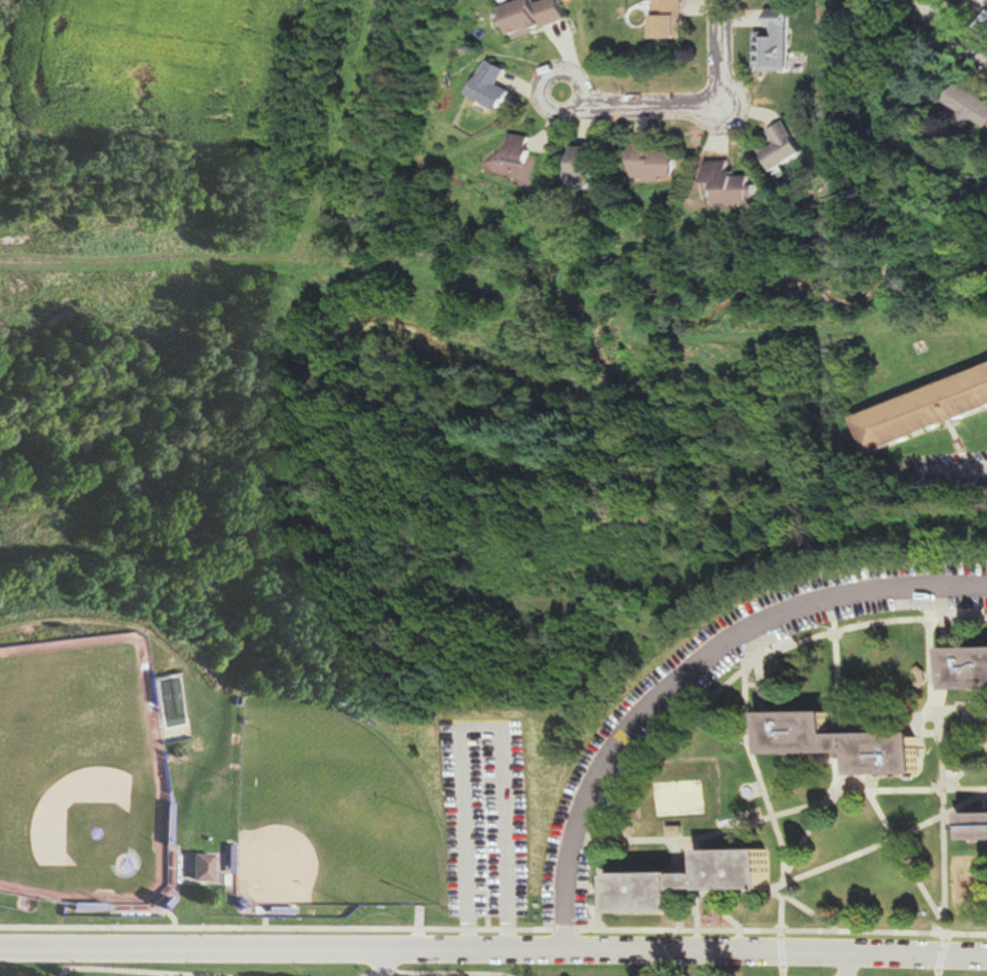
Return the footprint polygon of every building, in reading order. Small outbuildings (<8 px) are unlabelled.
[(512,6),(523,37),(572,20),(566,0),(543,0),(530,0),(512,6)] [(686,38),(686,0),(658,0),(658,38),(686,38)] [(761,71),(796,71),(796,8),(774,8),(774,31),(761,31),(761,71)] [(518,90),(506,84),(514,67),(496,59),(479,95),(508,109),(518,90)] [(971,110),(965,121),(978,128),(983,120),(986,122),(986,95),(965,83),(955,101),(971,110)] [(793,120),(776,130),(784,143),(771,151),(782,170),(812,153),(793,120)] [(542,136),(517,132),(513,158),(494,155),(492,171),(535,178),(542,136)] [(655,150),(655,142),(640,142),(641,181),(683,180),(683,150),(655,150)] [(604,144),(583,143),(582,184),(603,185),(604,144)] [(727,203),(766,203),(766,183),(762,183),(762,173),(738,173),(738,159),(715,159),(715,183),(727,183),(727,203)] [(874,449),(986,412),(986,372),(862,412),(874,449)] [(956,647),(986,647),(986,688),(956,688),(956,647)] [(772,713),(834,712),(838,712),(839,734),(925,732),(926,773),(856,774),(856,754),(850,755),(773,756),(772,713)] [(970,803),(986,803),(986,840),(969,840),(970,803)] [(771,891),(701,891),(686,891),(686,913),(615,913),(615,871),(710,871),(710,849),(774,849),(774,891),(771,891)] [(189,880),(209,880),(209,854),(189,854),(189,880)]
